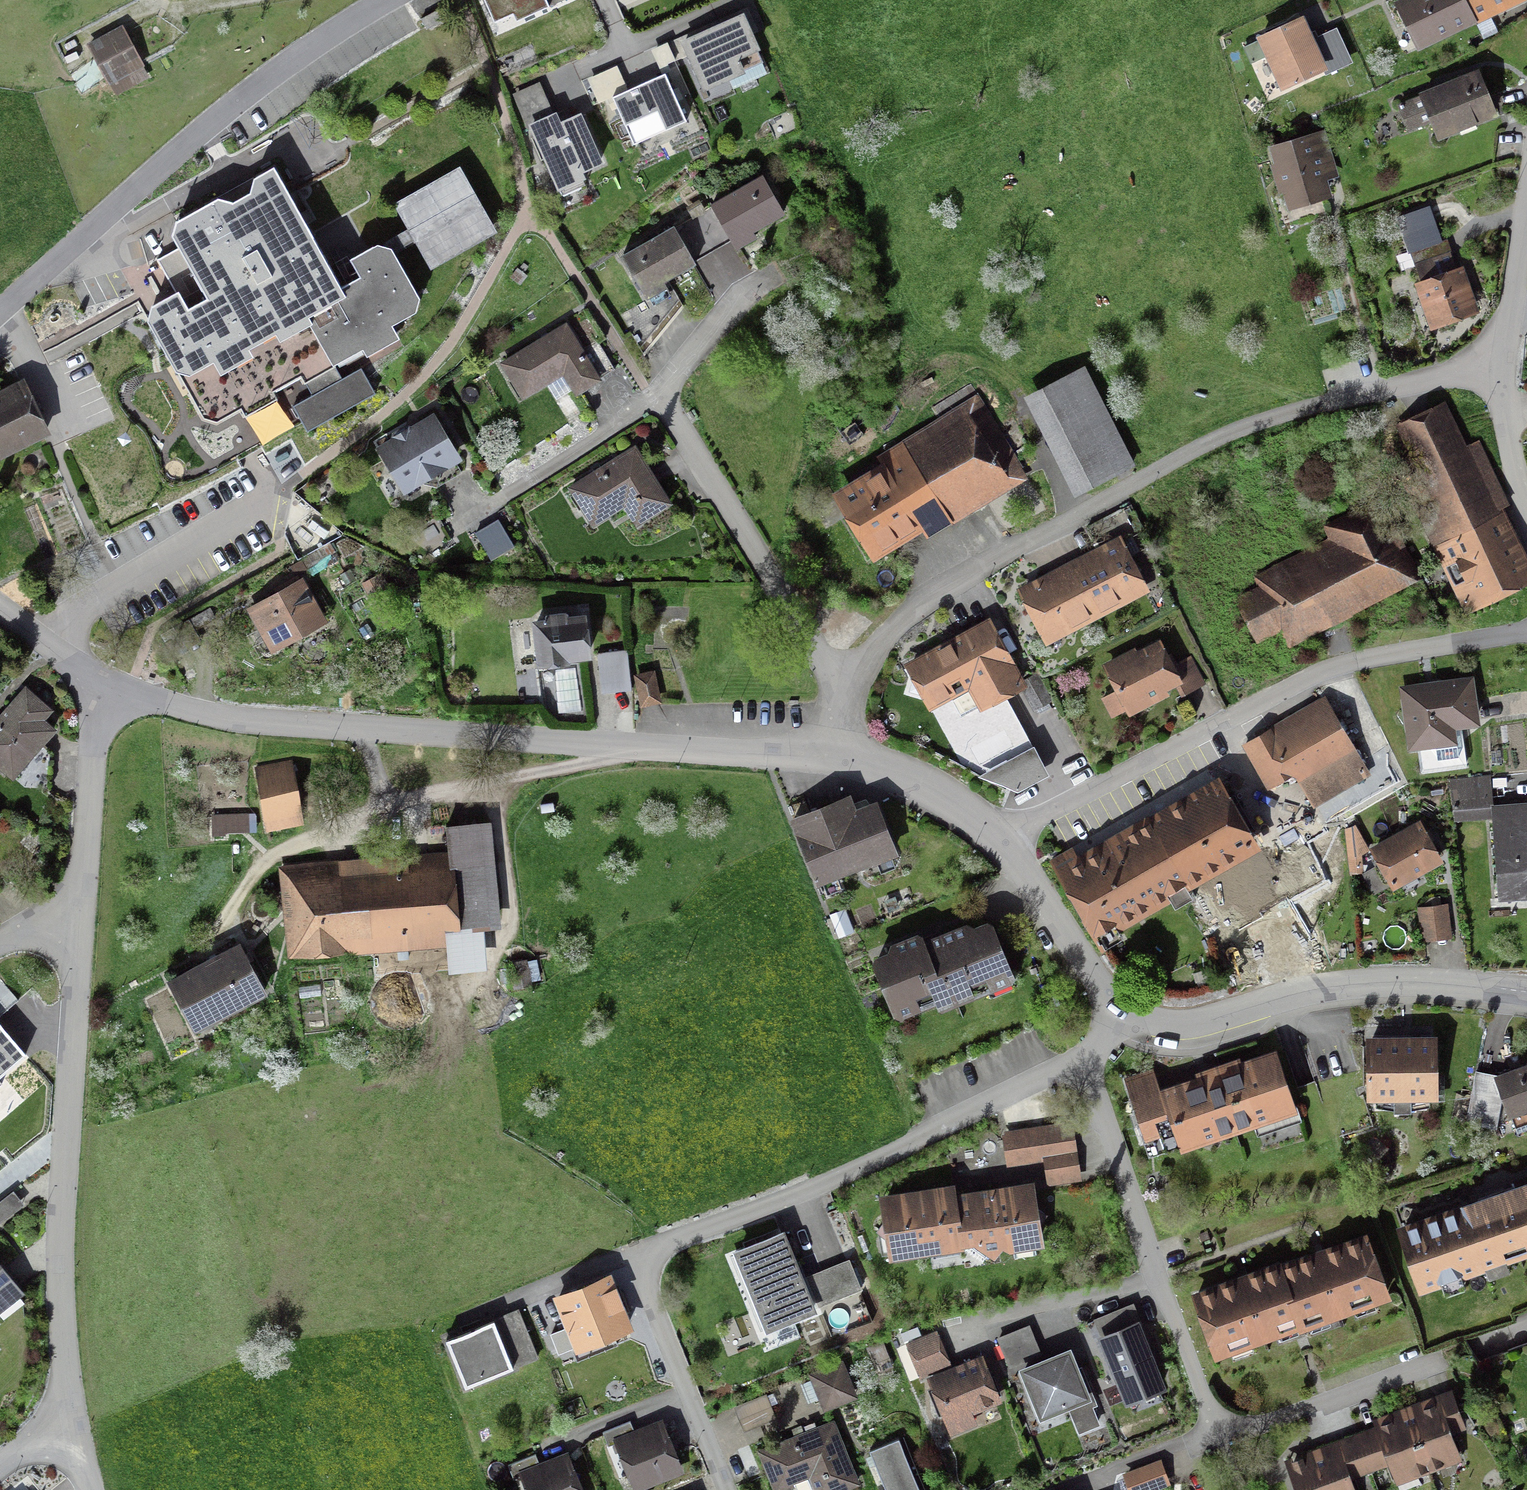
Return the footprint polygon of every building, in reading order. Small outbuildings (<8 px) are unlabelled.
[(494,28),(514,20),(517,28),(551,13),(545,0),(482,0),(494,28)] [(1394,5),(1417,55),(1507,13),(1526,3),(1526,0),(1405,0),(1394,5)] [(668,67),(688,58),(682,45),(745,17),(753,36),(759,34),(747,8),(650,51),(661,74),(669,70),(668,67)] [(426,33),(444,25),(438,12),(420,20),(426,33)] [(745,17),(682,45),(688,58),(706,97),(746,79),(740,65),(762,55),(753,36),(745,17)] [(1325,77),(1329,75),(1311,35),(1305,20),(1256,41),(1281,97),(1325,77)] [(126,32),(123,27),(87,45),(109,88),(112,87),(117,97),(150,80),(142,64),(126,32)] [(1329,75),(1325,77),(1325,79),(1354,66),(1338,29),(1318,38),(1316,33),(1311,35),(1329,75)] [(599,107),(612,102),(628,95),(618,69),(589,81),(599,107)] [(1438,145),(1498,121),(1479,72),(1417,96),(1419,99),(1398,107),(1408,135),(1431,126),(1438,145)] [(628,95),(612,102),(632,149),(665,135),(666,137),(687,128),(667,79),(628,95)] [(527,130),(529,130),(528,128),(554,118),(540,83),(513,95),(527,130)] [(554,118),(528,128),(529,130),(557,197),(562,195),(563,199),(588,189),(584,178),(603,170),(581,117),(573,120),(570,111),(554,118)] [(1284,197),(1289,214),(1333,201),(1327,183),(1339,179),(1325,132),(1269,149),(1274,167),(1270,168),(1280,199),(1284,197)] [(274,390),(299,378),(310,393),(293,404),(306,429),(376,390),(360,364),(342,375),(335,361),(362,342),(367,351),(401,330),(393,317),(416,304),(420,288),(391,239),(378,235),(349,250),(359,266),(343,277),(274,158),(253,170),(250,183),(240,189),(233,192),(218,189),(176,213),(172,229),(180,244),(157,257),(172,286),(151,297),(148,312),(203,418),(215,421),(241,411),(245,418),(279,398),(274,390)] [(430,275),(498,238),(461,171),(393,208),(430,275)] [(699,201),(687,210),(691,218),(674,228),(673,227),(620,257),(643,302),(621,315),(640,349),(681,301),(672,286),(697,271),(693,266),(702,260),(721,249),(729,244),(737,255),(758,243),(753,238),(784,220),(763,178),(705,210),(699,201)] [(1464,269),(1458,271),(1448,242),(1442,244),(1430,208),(1396,219),(1407,254),(1396,257),(1401,273),(1415,268),(1420,285),(1415,287),(1430,333),(1480,317),(1464,269)] [(572,392),(576,400),(603,385),(568,324),(499,364),(521,403),(553,385),(561,399),(572,392)] [(1085,370),(1024,401),(1075,501),(1137,469),(1085,370)] [(24,373),(0,385),(0,454),(52,429),(24,373)] [(831,499),(874,567),(922,537),(926,544),(1028,480),(1021,470),(1024,468),(978,395),(876,458),(882,468),(831,499)] [(1510,502),(1479,438),(1467,444),(1445,398),(1397,422),(1423,474),(1403,484),(1465,611),(1526,581),(1526,551),(1505,505),(1510,502)] [(376,444),(404,491),(463,455),(433,408),(411,423),(406,421),(391,430),(392,434),(376,444)] [(194,457),(186,442),(166,452),(174,467),(194,457)] [(636,531),(674,508),(637,448),(567,490),(592,531),(624,512),(636,531)] [(1258,584),(1234,597),(1257,642),(1280,630),(1288,645),(1423,576),(1381,495),(1323,525),(1328,536),(1253,574),(1258,584)] [(475,531),(491,558),(515,544),(498,517),(475,531)] [(1120,532),(1086,550),(1049,570),(1016,587),(1046,643),(1150,589),(1120,532)] [(308,569),(302,558),(292,564),(298,575),(308,569)] [(341,572),(345,582),(356,577),(351,567),(341,572)] [(382,570),(363,581),(375,601),(394,589),(382,570)] [(303,574),(246,606),(271,650),(328,618),(303,574)] [(570,655),(593,652),(587,608),(568,610),(568,608),(567,608),(566,607),(545,609),(546,614),(532,615),(537,662),(570,658),(570,655)] [(215,618),(209,609),(189,620),(194,629),(215,618)] [(961,714),(977,705),(980,708),(1021,687),(1028,682),(1026,680),(989,613),(904,661),(907,667),(904,669),(908,678),(903,694),(925,701),(929,708),(952,697),(961,714)] [(1170,694),(1167,687),(1175,683),(1183,679),(1174,662),(1161,636),(1137,648),(1135,645),(1101,662),(1115,688),(1100,696),(1110,716),(1125,708),(1128,715),(1170,694)] [(632,688),(626,647),(596,651),(601,691),(632,688)] [(1183,679),(1175,683),(1180,693),(1206,682),(1192,655),(1174,662),(1183,679)] [(634,672),(641,706),(662,701),(655,668),(634,672)] [(1052,699),(1037,673),(1026,680),(1028,682),(1021,687),(1034,710),(1052,699)] [(1468,768),(1462,724),(1481,722),(1474,673),(1399,683),(1408,748),(1418,747),(1422,774),(1468,768)] [(13,778),(58,725),(46,715),(54,705),(26,682),(0,713),(0,767),(13,778)] [(1305,792),(1284,805),(1292,819),(1372,772),(1325,694),(1241,743),(1267,787),(1294,772),(1305,792)] [(1049,770),(1034,742),(1015,754),(978,774),(1018,790),(1049,770)] [(1492,763),(1501,762),(1500,749),(1490,750),(1492,763)] [(254,766),(266,830),(305,823),(293,759),(254,766)] [(1262,846),(1220,771),(1156,807),(1101,838),(1077,851),(1073,844),(1050,857),(1095,937),(1100,934),(1106,944),(1123,934),(1119,927),(1171,898),(1175,906),(1195,895),(1190,886),(1262,846)] [(1491,774),(1450,777),(1453,820),(1492,817),(1491,802),(1494,802),(1491,774)] [(817,883),(899,851),(877,796),(868,799),(867,795),(855,800),(851,789),(790,813),(817,883)] [(1526,895),(1526,799),(1494,802),(1491,802),(1492,817),(1499,897),(1526,895)] [(250,830),(249,812),(212,812),(212,835),(225,835),(225,830),(250,830)] [(1392,888),(1444,859),(1421,817),(1369,846),(1370,849),(1378,863),(1364,870),(1360,873),(1371,894),(1390,884),(1392,888)] [(446,822),(448,849),(338,858),(280,863),(287,955),(348,950),(348,953),(446,945),(448,968),(487,965),(484,926),(501,925),(492,818),(446,822)] [(1370,849),(1369,846),(1356,823),(1345,829),(1350,873),(1360,873),(1364,870),(1363,852),(1370,849)] [(1291,852),(1302,871),(1326,856),(1316,840),(1314,841),(1312,839),(1291,852)] [(899,907),(895,896),(883,900),(887,911),(899,907)] [(1448,902),(1417,906),(1422,940),(1453,936),(1448,902)] [(833,937),(854,930),(846,907),(825,914),(833,937)] [(938,1005),(942,1008),(1013,979),(1015,972),(993,917),(987,916),(975,921),(967,918),(925,935),(923,930),(917,929),(891,939),(888,947),(875,951),(872,958),(894,1013),(899,1015),(937,1001),(938,1005)] [(268,990),(240,938),(167,976),(194,1029),(268,990)] [(509,961),(514,988),(532,985),(531,980),(542,978),(538,958),(527,960),(527,957),(509,961)] [(321,995),(320,983),(298,986),(300,997),(321,995)] [(27,1056),(0,1024),(0,1078),(27,1056)] [(1438,1031),(1365,1032),(1366,1098),(1439,1097),(1438,1031)] [(1294,1109),(1276,1055),(1242,1066),(1240,1059),(1198,1073),(1201,1080),(1159,1094),(1152,1073),(1128,1080),(1143,1125),(1139,1127),(1148,1156),(1294,1109)] [(1493,1071),(1503,1097),(1509,1114),(1510,1113),(1526,1108),(1526,1059),(1493,1071)] [(1503,1097),(1493,1071),(1476,1069),(1466,1121),(1496,1127),(1503,1097)] [(1510,1113),(1518,1136),(1526,1133),(1526,1108),(1510,1113)] [(1082,1179),(1073,1119),(1002,1129),(1007,1165),(1044,1160),(1047,1183),(1082,1179)] [(974,1187),(957,1189),(955,1179),(937,1182),(902,1188),(878,1191),(882,1218),(876,1227),(879,1229),(882,1252),(889,1252),(889,1258),(963,1246),(982,1260),(988,1252),(994,1257),(1003,1245),(1009,1249),(1014,1248),(1016,1257),(1037,1255),(1036,1245),(1045,1244),(1041,1218),(1048,1210),(1038,1204),(1035,1176),(1010,1181),(974,1187)] [(1399,1232),(1419,1291),(1526,1253),(1526,1187),(1399,1232)] [(25,1202),(14,1188),(0,1199),(0,1221),(25,1202)] [(766,1329),(817,1309),(784,1226),(732,1246),(734,1251),(725,1255),(736,1283),(742,1281),(761,1330),(765,1328),(766,1329)] [(1200,1233),(1203,1242),(1211,1239),(1208,1231),(1200,1233)] [(1387,1294),(1367,1237),(1319,1254),(1245,1279),(1194,1297),(1215,1355),(1387,1294)] [(854,1267),(850,1257),(806,1274),(818,1306),(825,1303),(826,1306),(834,1303),(833,1300),(862,1288),(861,1284),(863,1283),(856,1267),(854,1267)] [(25,1291),(0,1259),(0,1313),(4,1318),(25,1301),(20,1295),(25,1291)] [(1134,1302),(1093,1318),(1126,1402),(1167,1386),(1134,1302)] [(517,1367),(540,1358),(519,1307),(496,1316),(517,1367)] [(446,1336),(465,1385),(514,1365),(494,1316),(446,1336)] [(997,1336),(1009,1366),(1019,1362),(1018,1360),(1041,1351),(1030,1323),(997,1336)] [(952,1364),(938,1328),(918,1336),(914,1327),(901,1332),(920,1379),(927,1376),(926,1374),(952,1364)] [(883,1339),(866,1346),(877,1373),(895,1366),(883,1339)] [(1082,1364),(1079,1365),(1070,1344),(1019,1365),(1040,1417),(1068,1406),(1078,1432),(1101,1423),(1094,1405),(1098,1404),(1082,1364)] [(1003,1401),(983,1351),(952,1364),(926,1374),(927,1376),(951,1434),(978,1424),(978,1425),(1004,1415),(999,1402),(1003,1401)] [(843,1358),(809,1371),(812,1379),(801,1383),(808,1401),(819,1397),(824,1410),(858,1396),(843,1358)] [(1452,1388),(1417,1401),(1390,1411),(1372,1417),(1375,1425),(1390,1464),(1397,1483),(1463,1459),(1453,1432),(1467,1427),(1452,1388)] [(777,1417),(767,1392),(734,1405),(744,1430),(777,1417)] [(602,1431),(609,1446),(613,1445),(623,1469),(626,1468),(634,1489),(635,1489),(684,1471),(663,1416),(634,1427),(631,1420),(602,1431)] [(834,1417),(757,1448),(774,1489),(781,1489),(794,1485),(796,1489),(845,1489),(861,1483),(834,1417)] [(1338,1438),(1353,1478),(1390,1464),(1375,1425),(1338,1438)] [(900,1437),(869,1449),(871,1454),(866,1456),(880,1489),(921,1489),(900,1437)] [(1353,1478),(1338,1438),(1285,1458),(1296,1489),(1357,1489),(1353,1478)] [(568,1449),(539,1461),(536,1453),(508,1464),(514,1479),(521,1476),(527,1489),(585,1489),(568,1449)] [(1171,1484),(1161,1457),(1122,1472),(1129,1489),(1154,1489),(1171,1484)]
